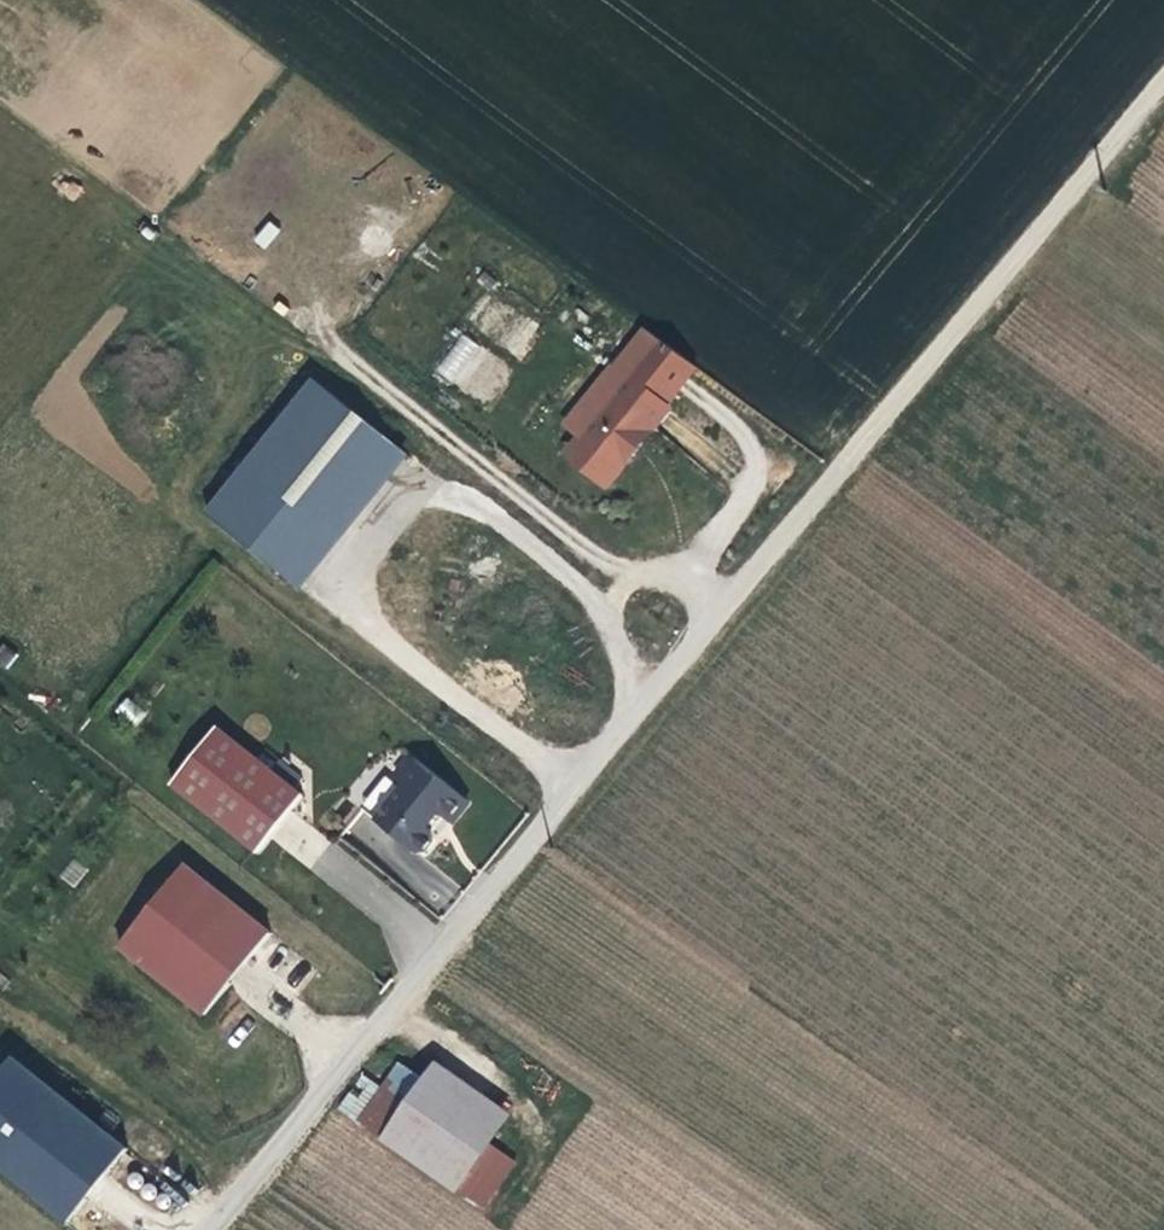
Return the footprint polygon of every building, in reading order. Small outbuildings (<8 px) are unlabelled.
[(610,373),(659,411),(691,370),(642,331),(610,373)] [(461,333),(435,371),(461,389),(486,350),(461,333)] [(661,413),(659,411),(610,373),(552,447),(603,487),(628,455),(624,452),(632,441),(637,444),(661,413)] [(309,388),(242,474),(312,528),(379,442),(309,388)] [(628,455),(637,444),(632,441),(624,452),(628,455)] [(404,461),(379,442),(312,528),(242,474),(205,521),(301,594),(404,461)] [(9,670),(18,652),(0,642),(0,643),(0,665),(9,670)] [(137,724),(147,710),(125,696),(116,710),(137,724)] [(219,734),(174,790),(259,858),(304,802),(293,793),(271,775),(219,734)] [(404,758),(389,778),(404,789),(377,827),(415,858),(423,857),(433,845),(437,833),(430,828),(431,826),(438,818),(444,822),(448,826),(465,804),(404,758)] [(279,765),(271,775),(293,793),(301,782),(279,765)] [(437,831),(444,822),(438,818),(431,826),(437,831)] [(75,888),(88,868),(71,857),(58,877),(75,888)] [(187,869),(122,948),(207,1016),(231,986),(224,980),(240,961),(247,967),(271,938),(187,869)] [(231,986),(247,967),(240,961),(224,980),(231,986)] [(0,1074),(0,1168),(66,1223),(127,1149),(15,1056),(0,1074)] [(501,1137),(514,1118),(438,1063),(424,1082),(382,1140),(459,1195),(501,1137)] [(341,1111),(382,1140),(424,1082),(399,1064),(380,1090),(364,1079),(341,1111)] [(521,1151),(501,1137),(459,1195),(479,1210),(521,1151)]
